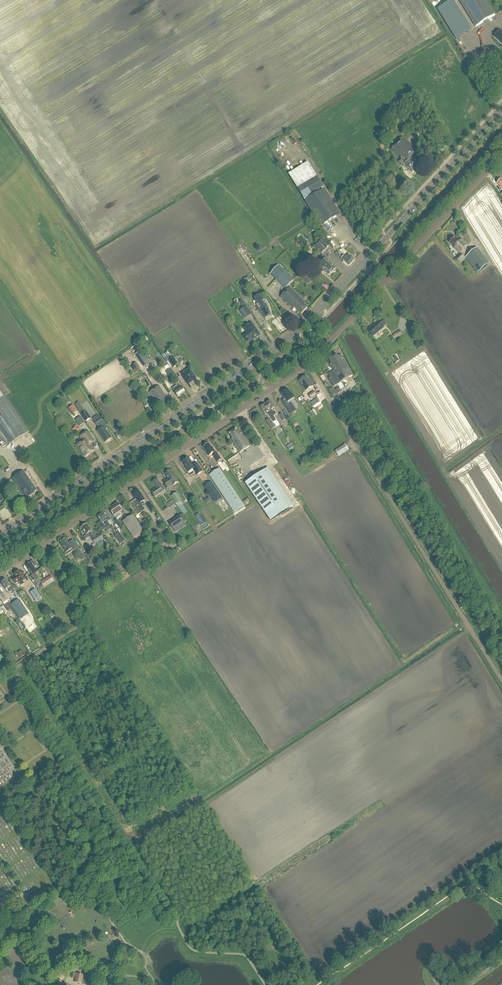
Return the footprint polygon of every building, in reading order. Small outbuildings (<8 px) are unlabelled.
[(495,15),(485,0),(457,0),(475,28),(495,15)] [(470,30),(452,1),(437,10),(455,40),(470,30)] [(500,30),(494,37),(501,44),(501,32),(500,30)] [(412,174),(420,165),(412,157),(418,151),(403,138),(391,150),(402,160),(399,163),(403,167),(404,166),(412,174)] [(304,200),(321,227),(340,215),(324,189),(323,188),(316,177),(308,163),(289,175),(297,189),(304,200)] [(459,241),(454,237),(449,243),(454,247),(460,253),(468,245),(462,239),(459,241)] [(322,254),(330,246),(323,239),(315,247),(322,254)] [(349,266),(355,260),(348,254),(346,257),(343,260),(349,266)] [(332,274),(336,270),(325,260),(318,268),(324,274),(325,273),(329,276),(332,274)] [(285,289),(294,280),(285,272),(277,280),(285,289)] [(309,309),(305,306),(306,305),(302,301),(303,301),(290,289),(281,298),(293,309),(296,308),(303,315),(309,309)] [(256,299),(255,299),(258,306),(257,307),(265,319),(266,319),(265,319),(270,315),(270,316),(271,316),(266,305),(267,304),(261,295),(260,296),(261,296),(256,300),(256,299)] [(279,333),(287,329),(280,316),(272,320),(279,333)] [(381,325),(385,322),(383,320),(379,323),(378,322),(368,331),(373,337),(384,328),(381,325)] [(253,341),(259,336),(259,335),(253,326),(251,325),(246,329),(246,330),(247,333),(244,335),(244,337),(247,341),(249,342),(252,340),(253,341)] [(394,340),(403,334),(400,330),(392,336),(394,340)] [(342,367),(349,378),(353,376),(341,355),(338,357),(337,355),(329,360),(332,364),(335,362),(339,369),(342,367)] [(179,365),(174,358),(169,361),(174,368),(179,365)] [(337,385),(349,378),(342,367),(339,369),(335,362),(332,364),(330,365),(334,371),(328,374),(330,377),(332,376),(337,385)] [(136,372),(141,369),(137,363),(132,366),(136,372)] [(183,377),(188,384),(196,379),(190,371),(183,377)] [(308,380),(306,377),(300,381),(303,386),(302,386),(306,391),(313,386),(309,380),(308,380)] [(182,388),(178,383),(176,385),(177,387),(172,389),(178,398),(185,393),(182,388)] [(170,403),(159,387),(159,386),(149,393),(155,400),(158,404),(159,404),(162,409),(170,403)] [(294,398),(292,394),(291,394),(288,389),(281,394),(287,402),(294,398)] [(0,392),(0,438),(7,448),(28,432),(0,392)] [(266,404),(274,416),(277,415),(274,411),(273,412),(272,410),(275,408),(270,401),(266,404)] [(151,402),(144,407),(149,413),(155,408),(151,402)] [(274,417),(274,416),(266,404),(261,407),(265,414),(267,413),(268,414),(267,415),(273,423),(276,421),(274,417)] [(90,419),(86,412),(81,415),(86,422),(90,419)] [(81,417),(75,421),(79,427),(85,423),(81,417)] [(108,429),(104,423),(100,418),(95,422),(98,427),(101,425),(103,428),(97,432),(105,443),(112,439),(106,430),(108,429)] [(266,421),(272,430),(275,428),(269,419),(266,421)] [(234,444),(233,444),(239,454),(239,453),(250,446),(242,434),(240,435),(237,430),(230,435),(233,440),(232,441),(234,444)] [(85,457),(94,451),(90,445),(94,442),(89,434),(83,438),(85,441),(78,446),(85,457)] [(209,444),(204,447),(207,452),(206,452),(209,457),(213,454),(214,456),(214,457),(217,462),(221,459),(216,452),(212,447),(209,444)] [(339,457),(349,450),(345,445),(335,452),(339,457)] [(230,465),(241,460),(239,454),(227,460),(230,465)] [(193,466),(188,458),(182,462),(186,468),(186,469),(188,473),(193,470),(197,476),(203,472),(197,463),(193,466)] [(218,464),(223,472),(228,468),(223,461),(218,464)] [(209,476),(235,514),(245,507),(220,469),(209,476)] [(27,498),(35,493),(33,492),(36,490),(23,471),(12,479),(23,495),(24,494),(27,498)] [(173,486),(179,483),(171,471),(165,474),(169,479),(164,482),(168,488),(173,485),(173,486)] [(271,521),(290,509),(264,471),(245,484),(271,521)] [(160,483),(157,480),(153,483),(157,489),(152,493),(155,497),(160,494),(159,493),(164,489),(160,483)] [(217,503),(223,499),(211,482),(205,486),(217,503)] [(137,516),(145,510),(142,505),(144,504),(142,502),(145,500),(138,490),(132,494),(136,500),(130,504),(137,516)] [(171,496),(176,504),(177,504),(181,501),(176,493),(171,496)] [(173,501),(167,505),(170,509),(176,505),(173,501)] [(152,513),(156,510),(151,503),(147,506),(152,513)] [(117,520),(121,517),(120,515),(119,513),(122,511),(118,504),(109,509),(115,518),(117,520)] [(100,528),(111,521),(109,517),(107,518),(104,513),(98,517),(101,522),(97,524),(100,529),(100,528)] [(201,513),(195,516),(202,525),(207,522),(201,513)] [(134,539),(144,532),(133,515),(123,522),(134,539)] [(174,530),(179,526),(185,523),(180,516),(169,523),(174,530)] [(93,535),(91,532),(92,532),(87,525),(82,528),(86,535),(88,534),(91,537),(96,544),(104,539),(100,534),(96,537),(94,534),(93,535)] [(125,541),(120,533),(116,535),(119,539),(117,540),(120,545),(125,541)] [(74,551),(78,548),(77,547),(73,541),(69,543),(71,546),(70,546),(67,543),(65,540),(61,542),(64,547),(63,548),(67,553),(68,555),(72,552),(74,551)] [(78,548),(74,551),(78,556),(79,558),(82,562),(86,559),(78,548)] [(35,582),(39,580),(35,574),(38,572),(34,568),(36,566),(33,561),(26,566),(32,576),(31,576),(35,582)] [(20,573),(19,571),(14,574),(15,577),(12,579),(15,584),(18,582),(20,586),(22,584),(23,584),(30,579),(27,575),(23,577),(22,575),(24,574),(22,572),(20,573)] [(44,588),(54,581),(51,576),(41,583),(44,588)] [(9,585),(5,580),(1,583),(5,590),(7,589),(10,592),(15,589),(11,583),(9,585)] [(20,619),(25,615),(28,614),(19,600),(11,605),(20,619)] [(8,603),(4,605),(4,606),(8,612),(12,609),(8,603)] [(82,984),(84,975),(76,973),(74,982),(82,984)]
